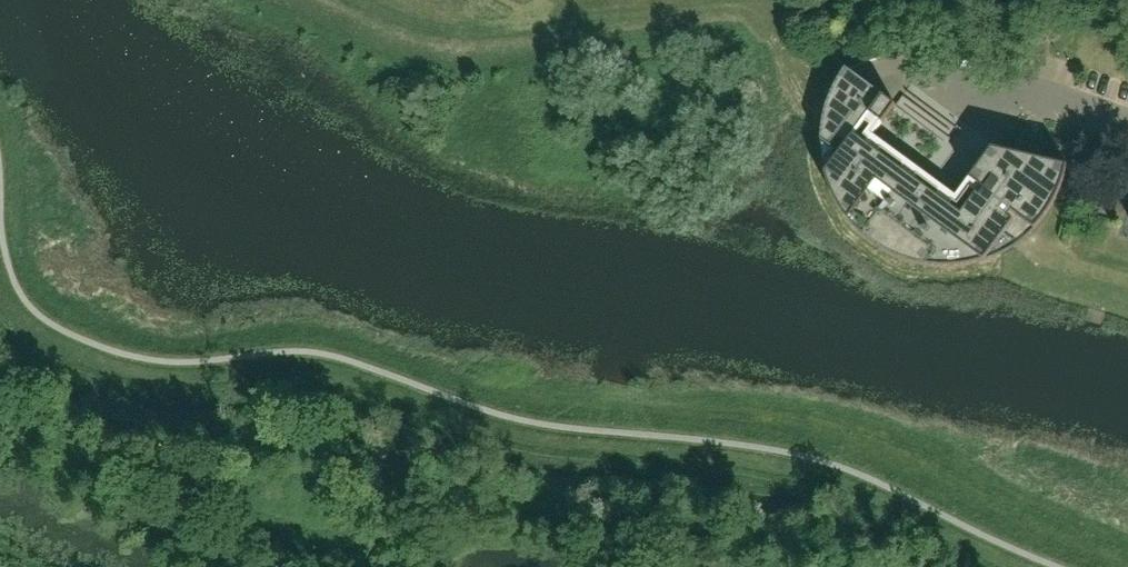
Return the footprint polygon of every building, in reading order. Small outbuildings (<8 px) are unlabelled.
[(962,214),(892,161),(856,135),(871,115),(883,123),(896,105),(848,69),(846,68),(842,75),(841,76),(839,79),(837,83),(835,86),(833,92),(830,98),(827,105),(826,109),(825,115),(823,122),(822,129),(822,132),(822,136),(822,143),(822,146),(822,149),(822,156),(823,163),(824,169),(826,176),(827,179),(829,186),(832,193),(835,199),(837,202),(840,208),(844,214),(848,220),(853,225),(857,230),(862,235),(868,239),(873,243),(879,247),(885,251),(888,253),(897,257),(904,260),(911,262),(918,264),(921,264),(928,266),(935,266),(941,267),(948,267),(955,266),(962,266),(969,265),(972,264),(978,262),(985,260),(991,258),(998,255),(1004,252),(1010,249),(1015,245),(1019,243),(1024,239),(1029,234),(1034,230),(1039,225),(1043,220),(1047,214),(1051,209),(1054,203),(1057,197),(1060,191),(1062,185),(1064,178),(1066,172),(1068,165),(992,148),(969,178),(985,190),(980,195),(978,193),(974,198),(962,214)]
